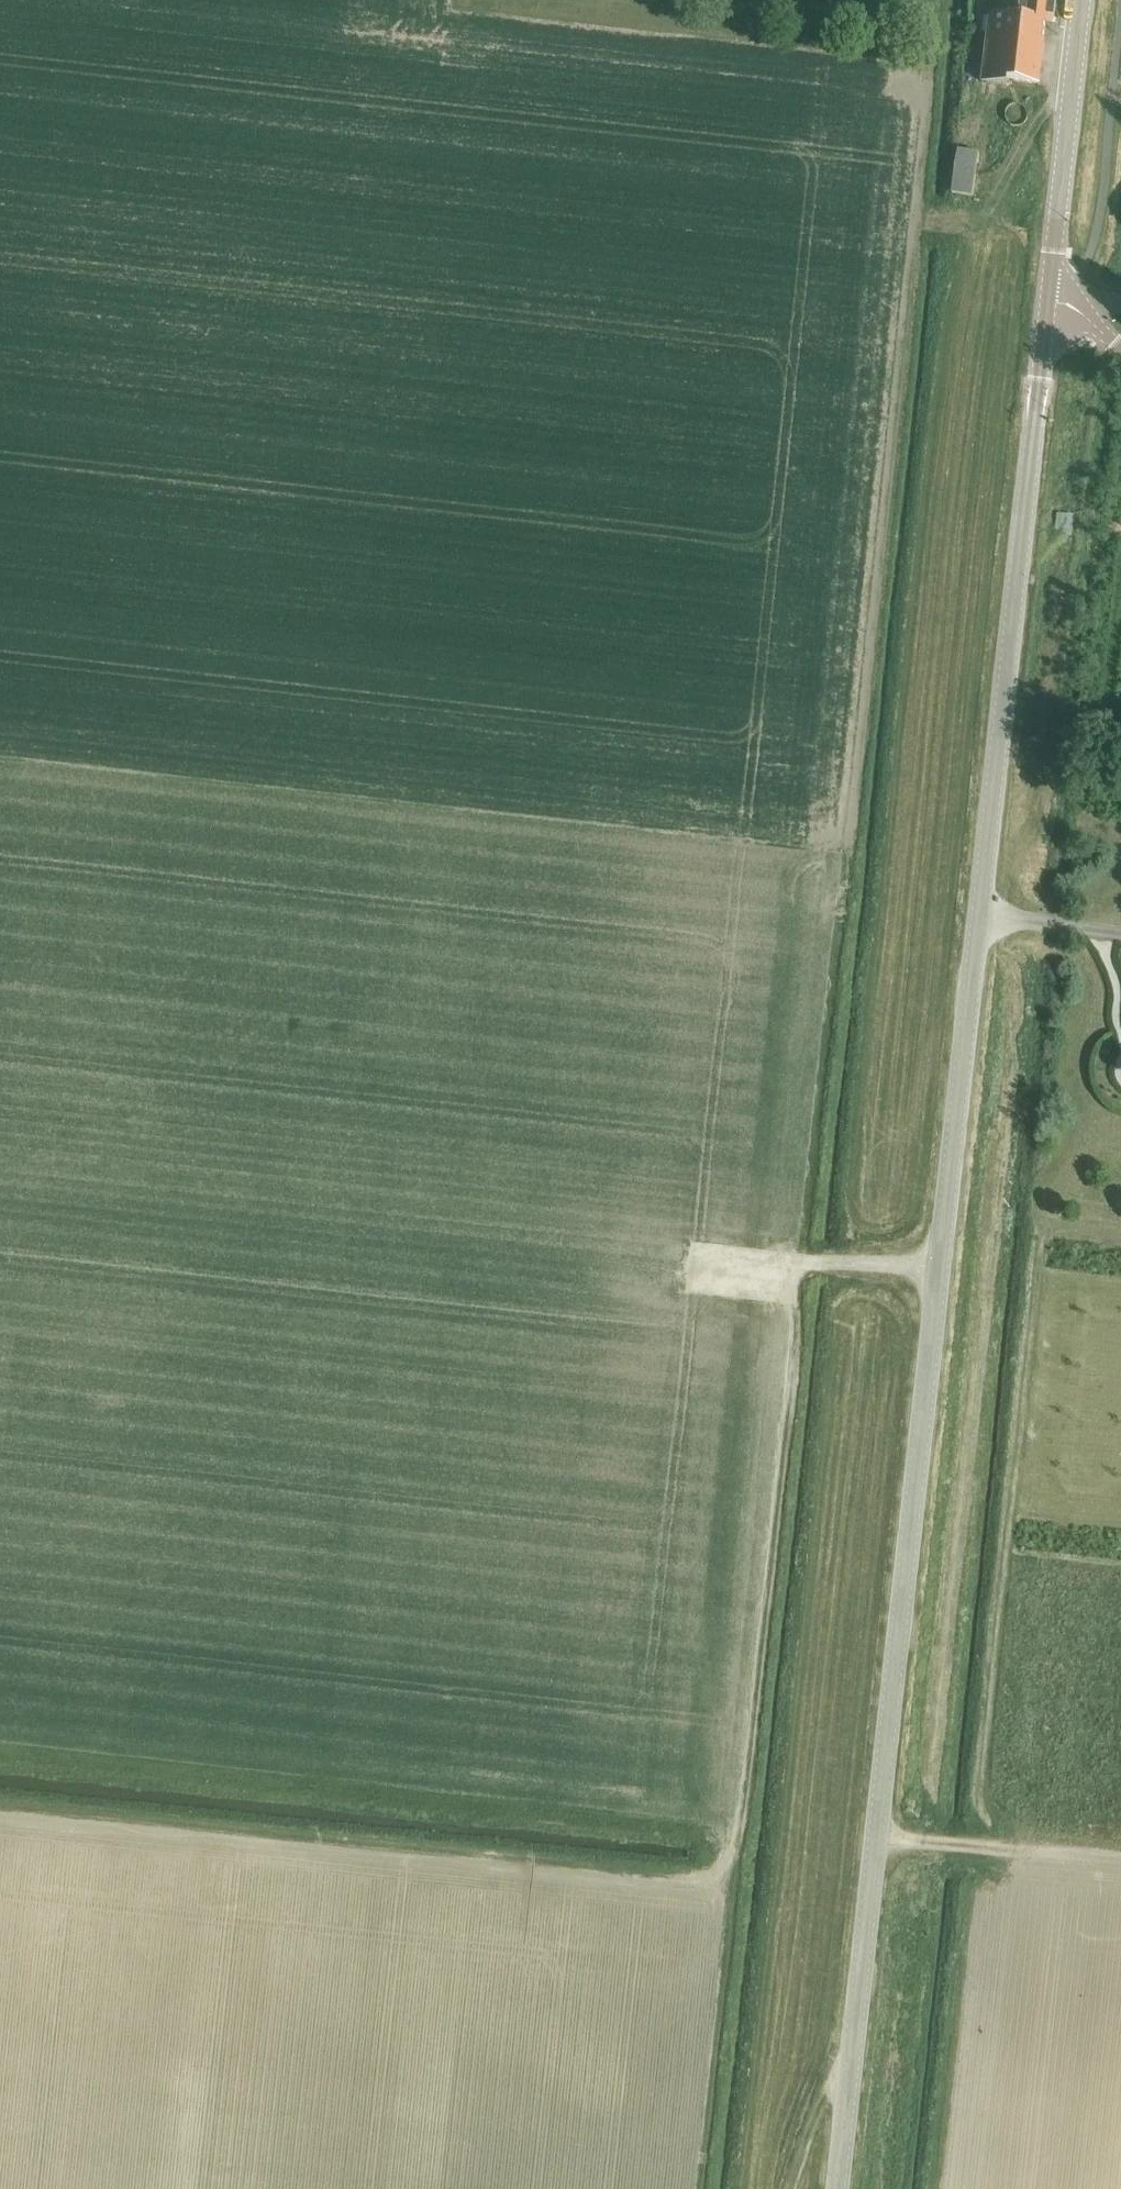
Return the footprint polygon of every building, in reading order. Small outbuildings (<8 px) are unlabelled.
[(981,83),(1006,86),(1007,82),(1039,86),(1046,23),(1053,24),(1056,0),(1015,0),(1014,7),(990,4),(989,15),(984,60),(981,83)] [(958,151),(952,195),(973,198),(979,153),(958,151)]
